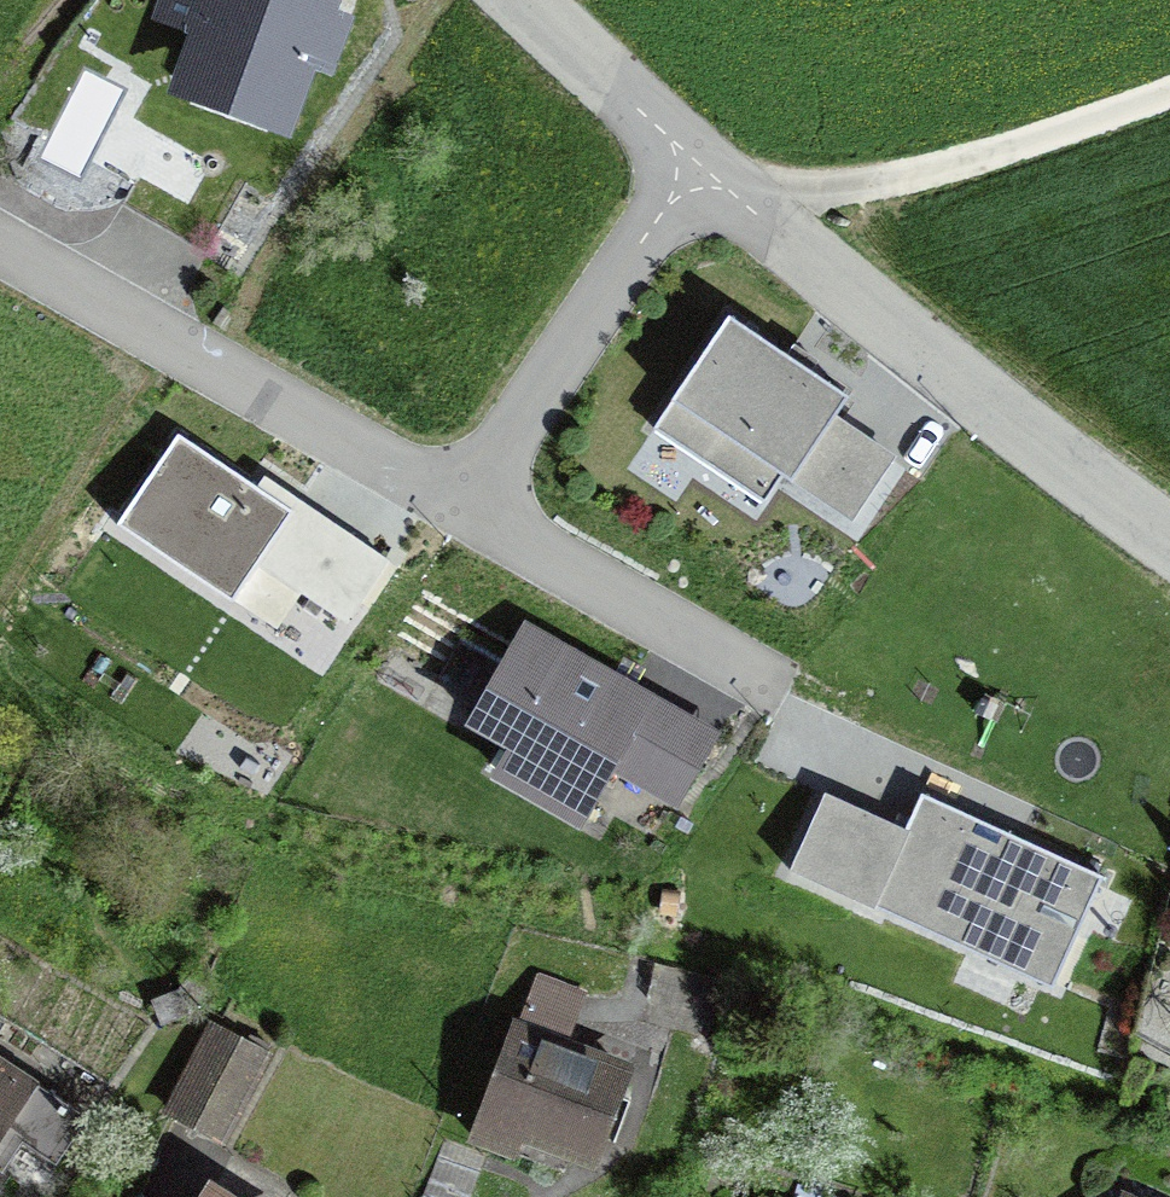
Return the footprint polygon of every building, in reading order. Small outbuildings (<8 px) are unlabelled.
[(344,0),(160,0),(151,27),(188,40),(166,103),(292,147),(317,78),(332,83),(354,20),(339,14),(344,0)] [(785,360),(729,322),(653,436),(765,511),(781,486),(791,494),(794,489),(852,528),(897,460),(839,421),(850,403),(811,377),(819,365),(793,348),(785,360)] [(233,601),(292,513),(181,438),(122,526),(233,601)] [(679,798),(711,742),(521,634),(472,719),(513,743),(498,771),(584,820),(616,762),(679,798)] [(825,797),(788,879),(1052,997),(1105,881),(921,798),(905,833),(825,797)] [(185,991),(150,1003),(159,1030),(194,1019),(185,991)] [(227,1149),(274,1053),(209,1022),(162,1118),(227,1149)] [(596,1161),(629,1077),(591,1062),(516,1033),(477,1132),(516,1147),(521,1132),(596,1161)] [(12,1176),(42,1195),(91,1119),(0,1061),(0,1194),(12,1176)] [(486,1154),(445,1139),(424,1196),(470,1196),(486,1154)] [(800,1182),(795,1196),(845,1196),(800,1182)] [(209,1187),(203,1196),(225,1196),(209,1187)]
